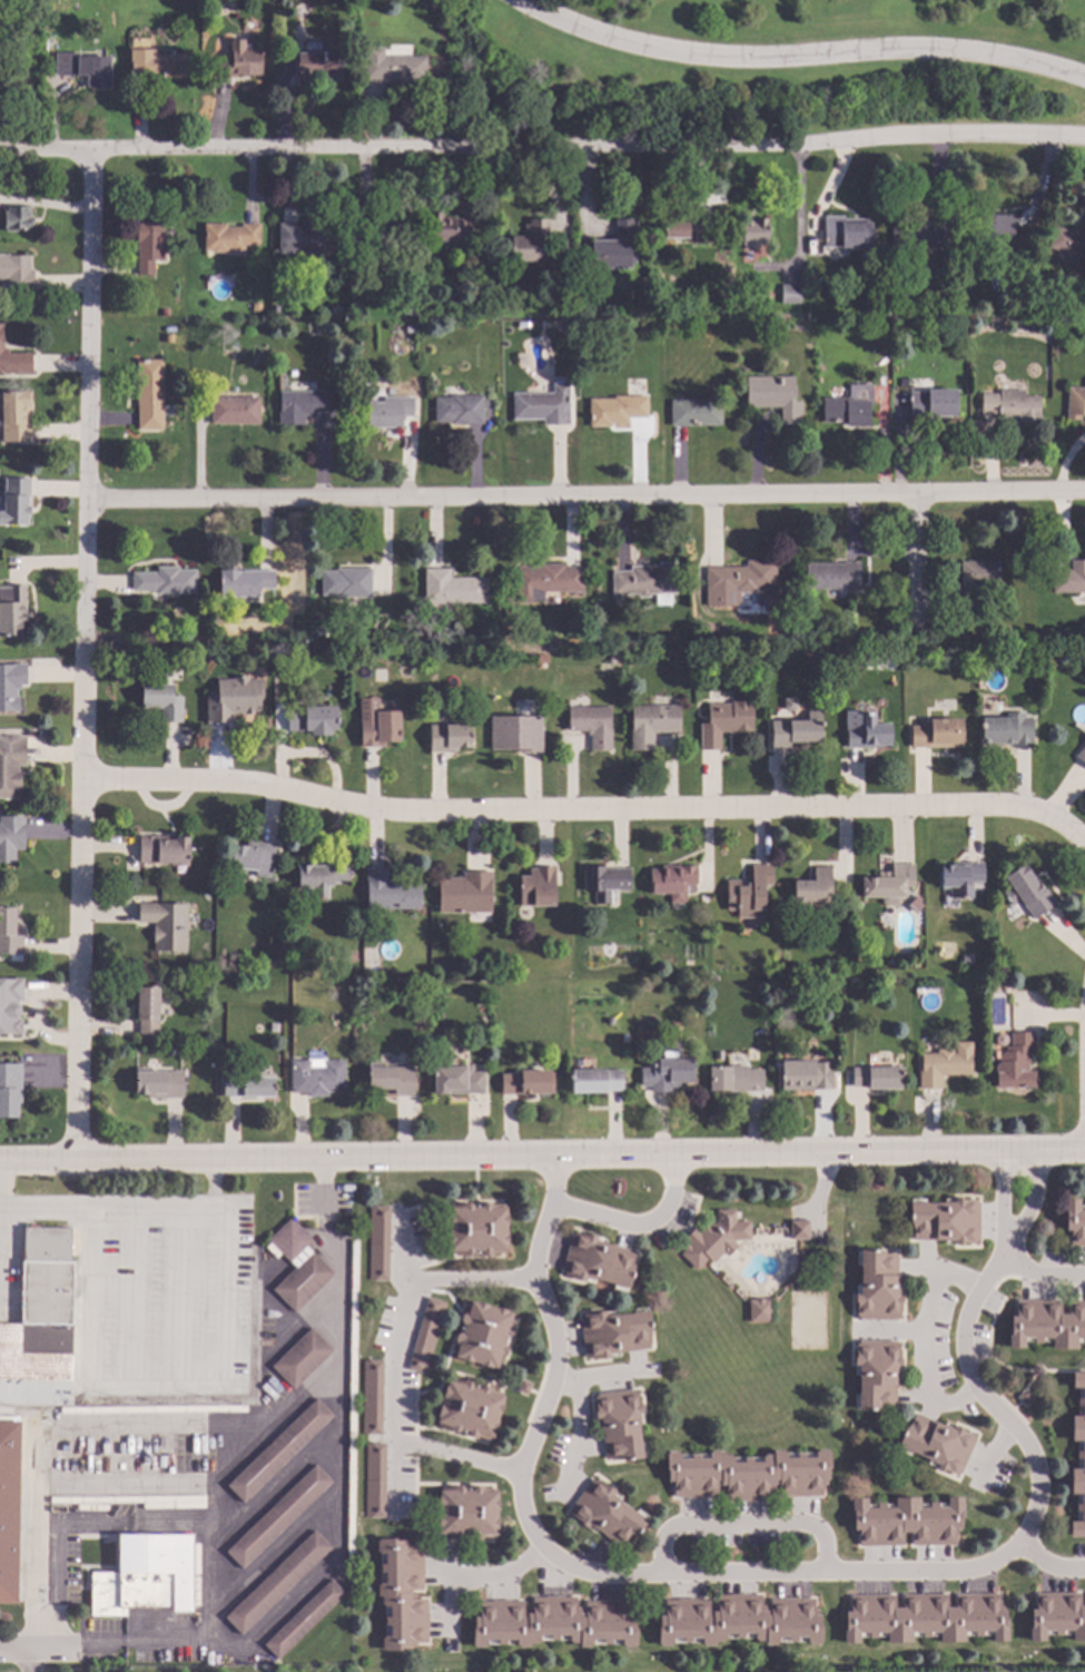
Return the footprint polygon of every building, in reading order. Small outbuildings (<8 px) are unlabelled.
[(323,52),(335,52),(335,60),(341,60),(341,80),(314,80),(314,87),(296,87),(295,52),(304,52),(304,42),(323,42),(323,52)] [(382,57),(425,57),(425,80),(363,81),(363,57),(365,57),(365,48),(382,48),(382,57)] [(154,53),(187,53),(187,77),(147,77),(147,81),(130,81),(130,49),(154,49),(154,53)] [(260,76),(233,76),(233,77),(214,77),(214,59),(231,59),(230,50),(259,50),(260,76)] [(79,57),(109,57),(109,88),(86,88),(86,76),(55,76),(55,53),(79,53),(79,57)] [(29,216),(32,216),(32,225),(29,225),(29,229),(2,230),(2,212),(6,212),(6,206),(29,206),(29,216)] [(405,237),(383,236),(383,250),(364,250),(364,237),(355,237),(356,215),(376,215),(376,210),(406,212),(405,237)] [(442,217),(453,217),(453,218),(470,218),(468,242),(428,242),(428,217),(430,217),(430,212),(442,212),(442,217)] [(1013,215),(1013,242),(971,242),(971,214),(1013,215)] [(842,219),(870,218),(870,247),(823,248),(822,217),(842,217),(842,219)] [(548,237),(540,237),(540,262),(511,262),(511,257),(501,257),(502,245),(511,245),(511,236),(523,236),(524,224),(529,224),(529,219),(548,219),(548,237)] [(634,264),(629,264),(629,268),(590,269),(590,240),(615,240),(614,220),(633,219),(634,264)] [(687,222),(709,220),(710,243),(693,244),(693,232),(687,232),(687,238),(663,238),(663,219),(687,219),(687,222)] [(766,245),(741,245),(740,220),(766,220),(766,245)] [(309,226),(327,226),(326,253),(278,253),(278,224),(298,224),(298,222),(309,222),(309,226)] [(169,232),(162,232),(161,260),(154,260),(152,275),(136,275),(136,223),(169,223),(169,232)] [(259,245),(244,245),(244,252),(211,253),(211,250),(204,250),(204,224),(226,225),(226,227),(240,227),(240,225),(259,225),(259,245)] [(1073,227),(1084,231),(1084,258),(1081,257),(1078,264),(1076,264),(1077,256),(1047,247),(1053,226),(1072,230),(1073,227)] [(6,281),(0,281),(0,255),(29,256),(29,269),(32,269),(31,295),(4,294),(6,281)] [(799,285),(799,304),(780,304),(780,285),(799,285)] [(1030,298),(1028,308),(1020,306),(1023,296),(1030,298)] [(482,307),(473,306),(473,298),(482,298),(482,307)] [(31,374),(0,373),(0,324),(1,324),(1,348),(7,348),(7,353),(31,353),(31,374)] [(162,430),(137,430),(136,361),(161,360),(162,430)] [(792,402),(800,402),(800,424),(779,424),(779,407),(744,409),(744,376),(792,376),(792,402)] [(569,424),(542,424),(542,420),(512,420),(512,393),(552,393),(552,384),(568,384),(569,424)] [(871,405),(868,405),(868,426),(845,426),(845,422),(822,422),(821,399),(848,397),(848,385),(871,385),(871,405)] [(1067,387),(1084,389),(1084,415),(1079,415),(1079,421),(1065,420),(1067,387)] [(30,442),(0,442),(0,390),(27,390),(27,401),(29,401),(30,442)] [(327,412),(312,413),(312,415),(304,415),(304,424),(278,424),(277,392),(327,391),(327,412)] [(1023,396),(1038,396),(1038,422),(1012,422),(1012,420),(997,420),(997,414),(980,414),(980,394),(998,394),(998,391),(1023,391),(1023,396)] [(955,416),(938,416),(938,423),(908,423),(908,392),(955,392),(955,416)] [(482,424),(450,424),(450,422),(434,422),(434,397),(450,397),(450,395),(482,395),(482,424)] [(645,417),(627,417),(627,423),(610,423),(610,426),(589,426),(589,400),(613,400),(613,396),(645,396),(645,417)] [(258,424),(210,424),(210,397),(258,397),(258,424)] [(412,416),(401,416),(401,429),(367,429),(367,403),(383,403),(383,397),(412,397),(412,416)] [(720,425),(670,425),(669,401),(719,400),(720,425)] [(24,524),(0,523),(0,513),(4,513),(6,480),(28,480),(28,496),(26,496),(24,524)] [(566,562),(576,562),(577,521),(566,521),(566,562)] [(775,604),(756,606),(756,593),(739,593),(739,606),(704,607),(703,568),(744,567),(744,560),(775,560),(775,604)] [(1069,560),(1084,560),(1084,593),(1052,593),(1052,569),(1069,569),(1069,560)] [(674,593),(670,594),(670,606),(653,606),(653,594),(611,594),(610,571),(629,571),(629,565),(658,565),(658,562),(674,561),(674,593)] [(998,587),(990,587),(990,589),(973,589),(973,587),(970,587),(970,612),(950,612),(950,592),(960,591),(960,562),(997,561),(998,587)] [(858,589),(838,589),(838,597),(825,597),(825,589),(805,589),(805,563),(842,563),(842,562),(858,562),(858,589)] [(562,568),(581,567),(581,591),(542,592),(543,601),(533,601),(533,602),(515,603),(515,568),(537,568),(537,564),(562,564),(562,568)] [(178,570),(195,570),(195,593),(156,593),(156,590),(131,591),(131,572),(156,572),(156,567),(178,567),(178,570)] [(371,597),(335,598),(335,596),(320,596),(320,571),(336,571),(336,569),(371,568),(371,597)] [(450,578),(485,577),(486,603),(424,604),(423,569),(448,569),(450,578)] [(273,589),(258,589),(258,597),(241,597),(241,609),(229,609),(229,597),(218,597),(218,571),(273,571),(273,589)] [(22,635),(0,635),(0,597),(7,597),(7,587),(24,586),(26,600),(23,600),(24,621),(22,622),(22,635)] [(870,628),(850,627),(851,594),(870,594),(870,628)] [(722,627),(722,636),(701,635),(701,626),(722,627)] [(428,653),(424,659),(417,652),(422,648),(428,653)] [(545,663),(535,663),(535,653),(545,653),(545,663)] [(614,659),(613,666),(605,663),(608,657),(614,659)] [(18,710),(0,711),(0,664),(24,663),(26,685),(19,685),(19,689),(16,689),(16,696),(18,696),(18,710)] [(245,679),(262,679),(262,690),(259,690),(259,711),(253,711),(253,715),(231,715),(231,722),(206,722),(205,695),(216,695),(216,680),(234,679),(234,677),(245,677),(245,679)] [(171,696),(180,696),(180,722),(160,722),(160,709),(142,709),(142,705),(140,705),(140,683),(171,683),(171,696)] [(795,704),(795,708),(791,711),(789,711),(785,708),(785,704),(788,700),(792,700),(795,704)] [(751,731),(719,732),(719,749),(699,750),(699,724),(707,724),(707,705),(730,705),(730,701),(751,701),(751,731)] [(336,731),(331,731),(331,735),(309,736),(309,731),(287,731),(286,707),(335,706),(336,731)] [(679,732),(652,732),(652,750),(630,750),(630,706),(679,706),(679,732)] [(610,750),(590,750),(590,736),(586,736),(586,731),(568,731),(568,707),(610,707),(610,750)] [(859,712),(874,712),(874,724),(889,724),(888,746),(877,746),(877,748),(846,748),(846,710),(859,710),(859,712)] [(400,741),(384,741),(384,747),(359,747),(359,720),(372,719),(372,718),(375,718),(375,712),(398,711),(400,741)] [(819,742),(788,744),(788,749),(770,749),(770,720),(806,720),(806,711),(819,711),(819,742)] [(1023,718),(1030,718),(1030,746),(1012,746),(1012,744),(982,744),(982,718),(1005,718),(1005,712),(1023,712),(1023,718)] [(541,751),(527,751),(527,749),(490,750),(490,716),(541,716),(541,751)] [(960,747),(909,747),(909,726),(919,726),(919,720),(960,720),(960,747)] [(468,748),(455,748),(456,753),(430,753),(430,725),(468,725),(468,748)] [(18,798),(0,798),(0,736),(24,736),(24,765),(17,765),(17,770),(20,771),(20,789),(18,789),(18,798)] [(1075,756),(1084,743),(1084,764),(1075,756)] [(14,863),(0,863),(0,816),(22,816),(23,849),(14,849),(14,863)] [(175,837),(187,837),(187,864),(138,864),(138,836),(175,836),(175,837)] [(274,845),(269,878),(254,876),(255,871),(229,867),(233,845),(245,846),(246,840),(274,845)] [(346,884),(332,884),(332,886),(326,886),(326,899),(305,899),(305,888),(296,888),(296,865),(308,865),(307,863),(346,863),(346,884)] [(983,882),(970,883),(970,897),(948,897),(948,886),(939,887),(939,865),(951,865),(951,864),(982,863),(983,882)] [(1030,874),(1032,874),(1044,891),(1046,889),(1055,903),(1033,919),(1026,911),(1017,916),(1000,893),(1009,886),(1003,877),(1023,863),(1030,874)] [(913,887),(907,887),(907,899),(900,899),(900,902),(896,906),(885,906),(880,903),(880,897),(860,897),(860,878),(877,878),(877,872),(890,872),(890,865),(913,864),(913,887)] [(771,884),(762,885),(762,917),(737,918),(737,911),(726,911),(726,881),(738,881),(738,884),(750,884),(750,866),(771,865),(771,884)] [(605,868),(629,868),(629,891),(610,891),(610,904),(593,904),(593,892),(583,892),(583,866),(605,866),(605,868)] [(696,885),(683,885),(683,903),(669,903),(669,893),(651,893),(650,869),(661,869),(661,866),(696,866),(696,885)] [(385,878),(400,878),(400,884),(420,884),(420,908),(365,909),(365,867),(385,867),(385,878)] [(554,906),(519,906),(519,876),(529,876),(529,869),(533,869),(533,867),(553,867),(554,906)] [(830,895),(823,896),(823,902),(808,903),(808,908),(792,908),(792,882),(807,882),(807,876),(812,876),(812,867),(829,867),(830,895)] [(490,912),(437,913),(437,878),(462,877),(462,873),(490,872),(490,912)] [(186,952),(152,952),(152,922),(137,922),(137,904),(186,905),(186,952)] [(20,954),(0,953),(0,908),(14,908),(13,935),(21,935),(20,954)] [(21,1034),(0,1034),(0,978),(22,978),(21,1001),(17,1001),(17,1019),(21,1019),(21,1034)] [(157,1036),(136,1036),(137,987),(157,987),(157,1036)] [(1033,1053),(1027,1053),(1028,1072),(1033,1072),(1034,1088),(996,1090),(995,1065),(998,1062),(999,1062),(998,1056),(1004,1052),(1005,1052),(1005,1046),(1010,1046),(1009,1034),(1032,1033),(1033,1053)] [(970,1054),(969,1054),(969,1075),(940,1075),(940,1089),(918,1089),(918,1070),(920,1070),(920,1054),(936,1053),(936,1050),(951,1050),(951,1053),(955,1053),(954,1042),(970,1042),(970,1054)] [(675,1059),(691,1059),(691,1083),(677,1083),(677,1086),(669,1086),(669,1092),(650,1092),(650,1059),(662,1059),(662,1052),(675,1052),(675,1059)] [(343,1093),(326,1093),(326,1096),(305,1096),(305,1093),(289,1093),(289,1061),(308,1061),(308,1068),(322,1068),(322,1060),(343,1060),(343,1093)] [(830,1090),(780,1090),(780,1061),(830,1061),(830,1090)] [(379,1068),(412,1068),(412,1095),(393,1095),(393,1089),(367,1089),(368,1062),(379,1062),(379,1068)] [(17,1118),(0,1117),(0,1064),(21,1064),(20,1103),(17,1103),(17,1118)] [(450,1064),(450,1068),(471,1068),(471,1072),(483,1072),(483,1093),(446,1093),(446,1094),(432,1094),(433,1064),(450,1064)] [(744,1070),(761,1070),(761,1091),(708,1092),(708,1068),(744,1066),(744,1070)] [(147,1072),(181,1072),(181,1098),(135,1098),(135,1068),(147,1068),(147,1072)] [(899,1089),(867,1089),(867,1088),(851,1088),(851,1068),(899,1068),(899,1089)] [(549,1094),(500,1094),(499,1072),(549,1071),(549,1094)] [(621,1092),(570,1093),(569,1071),(621,1071),(621,1092)] [(273,1096),(221,1096),(221,1078),(273,1079),(273,1096)] [(976,1202),(978,1202),(978,1240),(976,1240),(976,1245),(945,1245),(945,1243),(936,1243),(936,1240),(911,1240),(911,1199),(924,1199),(924,1206),(944,1206),(944,1199),(976,1199),(976,1202)] [(1078,1204),(1084,1205),(1084,1246),(1069,1246),(1069,1230),(1064,1229),(1065,1219),(1062,1219),(1063,1199),(1078,1199),(1078,1204)] [(505,1213),(506,1213),(505,1232),(506,1232),(507,1245),(505,1245),(505,1251),(490,1251),(490,1257),(481,1257),(481,1251),(472,1251),(472,1257),(463,1257),(463,1251),(447,1251),(447,1202),(471,1202),(471,1208),(481,1208),(481,1202),(504,1201),(505,1213)] [(389,1207),(387,1281),(367,1281),(368,1206),(389,1207)] [(733,1221),(749,1221),(749,1240),(734,1240),(732,1241),(737,1247),(726,1257),(722,1253),(711,1263),(707,1259),(696,1271),(679,1255),(682,1251),(681,1250),(687,1245),(688,1246),(689,1245),(683,1239),(693,1229),(698,1233),(700,1232),(699,1231),(710,1220),(713,1223),(716,1221),(716,1210),(733,1210),(733,1221)] [(300,1229),(278,1252),(267,1240),(289,1218),(300,1229)] [(808,1239),(790,1240),(789,1221),(808,1221),(808,1239)] [(604,1241),(603,1247),(611,1249),(612,1246),(635,1251),(624,1294),(612,1290),(613,1287),(593,1281),(592,1285),(562,1277),(563,1271),(561,1270),(570,1235),(573,1236),(573,1232),(604,1241)] [(333,1273),(294,1312),(272,1289),(310,1251),(333,1273)] [(896,1286),(901,1286),(901,1317),(897,1317),(897,1318),(858,1319),(858,1317),(855,1317),(855,1286),(860,1286),(860,1266),(856,1266),(855,1253),(896,1253),(896,1286)] [(71,1406),(0,1405),(0,1324),(19,1324),(20,1260),(72,1260),(71,1406)] [(826,1349),(789,1349),(789,1291),(826,1291),(826,1349)] [(445,1302),(425,1375),(406,1369),(427,1298),(445,1302)] [(763,1300),(770,1300),(770,1322),(748,1322),(748,1301),(753,1300),(753,1299),(763,1299),(763,1300)] [(475,1302),(487,1306),(486,1307),(494,1309),(494,1308),(506,1311),(505,1312),(512,1314),(509,1325),(513,1326),(510,1338),(505,1337),(503,1345),(507,1346),(504,1356),(500,1355),(495,1369),(490,1368),(490,1369),(479,1366),(479,1365),(470,1363),(470,1364),(458,1360),(460,1358),(450,1356),(456,1332),(460,1334),(463,1326),(458,1325),(465,1300),(475,1302)] [(1068,1301),(1084,1301),(1084,1342),(1076,1342),(1076,1349),(1052,1349),(1051,1342),(1033,1344),(1033,1341),(1023,1341),(1023,1348),(1008,1348),(1007,1326),(1009,1326),(1009,1317),(1012,1317),(1012,1314),(1016,1314),(1016,1300),(1059,1300),(1059,1314),(1068,1314),(1068,1301)] [(650,1339),(648,1339),(649,1349),(627,1351),(627,1356),(586,1359),(586,1356),(583,1357),(579,1318),(582,1318),(582,1316),(613,1312),(614,1317),(633,1315),(632,1309),(648,1307),(650,1339)] [(332,1350),(292,1389),(270,1366),(310,1328),(332,1350)] [(896,1344),(899,1344),(899,1357),(900,1357),(900,1367),(896,1367),(895,1408),(881,1407),(881,1409),(877,1409),(854,1409),(854,1395),(857,1395),(857,1393),(858,1393),(858,1375),(854,1375),(854,1357),(855,1357),(855,1344),(858,1344),(858,1340),(896,1340),(896,1344)] [(381,1435),(361,1435),(362,1360),(381,1360),(381,1435)] [(1072,1371),(1084,1371),(1084,1537),(1069,1537),(1069,1522),(1078,1522),(1079,1512),(1075,1512),(1075,1504),(1079,1504),(1079,1494),(1069,1494),(1069,1468),(1081,1468),(1081,1458),(1076,1458),(1076,1452),(1079,1452),(1079,1440),(1071,1440),(1071,1416),(1081,1416),(1081,1406),(1076,1406),(1076,1398),(1081,1398),(1081,1388),(1072,1388),(1072,1371)] [(462,1381),(462,1380),(470,1383),(470,1384),(472,1384),(471,1387),(479,1389),(480,1387),(482,1387),(483,1385),(491,1387),(490,1389),(502,1393),(502,1395),(503,1396),(502,1401),(502,1403),(499,1414),(497,1414),(496,1420),(497,1420),(494,1433),(493,1433),(491,1438),(490,1438),(489,1440),(476,1437),(476,1439),(468,1437),(470,1435),(466,1434),(467,1432),(460,1429),(458,1432),(456,1432),(456,1434),(448,1432),(448,1429),(436,1426),(436,1423),(435,1423),(437,1417),(436,1416),(442,1398),(444,1386),(445,1386),(447,1380),(448,1380),(448,1378),(462,1381)] [(531,1384),(525,1396),(515,1391),(521,1379),(531,1384)] [(634,1391),(638,1391),(639,1406),(640,1406),(642,1424),(638,1424),(640,1444),(643,1443),(645,1456),(642,1457),(642,1458),(622,1460),(621,1459),(618,1460),(617,1458),(604,1459),(601,1429),(600,1429),(596,1429),(594,1408),(595,1408),(594,1396),(596,1396),(596,1394),(634,1389),(634,1391)] [(1033,1398),(1025,1406),(1016,1397),(1024,1389),(1033,1398)] [(332,1416),(243,1503),(226,1486),(315,1398),(332,1416)] [(951,1429),(954,1425),(961,1428),(960,1429),(973,1435),(971,1438),(975,1439),(960,1474),(957,1473),(956,1476),(943,1471),(941,1472),(926,1465),(927,1460),(926,1459),(926,1458),(910,1453),(909,1456),(895,1450),(897,1446),(896,1446),(906,1423),(909,1424),(914,1413),(951,1429)] [(16,1604),(0,1604),(0,1421),(19,1422),(16,1604)] [(384,1518),(364,1517),(364,1444),(384,1444),(384,1518)] [(827,1450),(828,1450),(829,1468),(827,1468),(827,1479),(821,1479),(821,1496),(809,1496),(809,1497),(778,1496),(778,1481),(775,1481),(775,1484),(770,1484),(770,1501),(757,1501),(757,1502),(726,1501),(724,1485),(719,1485),(719,1482),(717,1482),(717,1497),(703,1497),(703,1498),(685,1498),(685,1497),(672,1497),(672,1486),(668,1486),(668,1468),(665,1468),(665,1453),(667,1453),(667,1452),(678,1450),(678,1453),(680,1453),(680,1458),(690,1458),(689,1454),(698,1454),(698,1457),(709,1457),(709,1453),(710,1453),(710,1450),(721,1450),(721,1454),(730,1454),(730,1456),(731,1456),(732,1458),(742,1458),(742,1457),(761,1457),(761,1456),(763,1456),(763,1454),(771,1454),(771,1449),(782,1449),(782,1452),(785,1452),(785,1454),(795,1454),(795,1452),(813,1453),(813,1452),(816,1452),(816,1449),(827,1449),(827,1450)] [(331,1482),(241,1568),(225,1552),(314,1465),(331,1482)] [(606,1486),(621,1497),(619,1499),(634,1512),(637,1508),(648,1517),(645,1519),(645,1521),(633,1537),(633,1536),(631,1540),(629,1538),(621,1548),(595,1530),(593,1533),(585,1527),(584,1528),(579,1524),(580,1522),(569,1514),(571,1511),(568,1508),(591,1478),(592,1479),(594,1477),(606,1486)] [(482,1488),(495,1488),(495,1491),(497,1491),(497,1530),(496,1535),(494,1535),(494,1537),(481,1537),(481,1540),(474,1540),(474,1537),(471,1537),(471,1535),(463,1535),(463,1537),(460,1537),(460,1540),(452,1540),(452,1536),(440,1536),(440,1534),(437,1534),(437,1528),(437,1508),(437,1496),(438,1496),(438,1491),(440,1491),(440,1487),(453,1488),(453,1485),(461,1485),(461,1487),(463,1487),(463,1491),(472,1491),(472,1487),(475,1487),(475,1485),(482,1486),(482,1488)] [(961,1518),(960,1518),(960,1528),(955,1528),(955,1545),(910,1545),(910,1532),(902,1533),(902,1546),(858,1546),(858,1533),(854,1533),(854,1530),(852,1530),(852,1519),(850,1519),(850,1498),(866,1498),(866,1504),(876,1504),(876,1503),(884,1503),(884,1504),(894,1504),(894,1497),(918,1497),(918,1503),(928,1503),(928,1502),(936,1502),(936,1504),(946,1504),(946,1497),(961,1496),(961,1518)] [(329,1548),(240,1635),(224,1617),(313,1531),(329,1548)] [(190,1612),(171,1612),(171,1610),(125,1610),(125,1616),(90,1616),(90,1573),(117,1573),(117,1535),(190,1535),(190,1612)] [(394,1541),(405,1541),(405,1545),(422,1545),(422,1591),(410,1591),(410,1599),(426,1599),(426,1613),(427,1613),(427,1640),(426,1640),(426,1643),(415,1643),(415,1648),(411,1648),(411,1649),(400,1649),(400,1651),(383,1651),(382,1649),(381,1649),(379,1639),(382,1639),(382,1636),(383,1636),(383,1607),(382,1607),(382,1605),(379,1605),(379,1596),(376,1596),(376,1585),(377,1585),(377,1583),(378,1583),(378,1554),(377,1554),(377,1552),(375,1552),(375,1542),(377,1542),(377,1538),(394,1538),(394,1541)] [(344,1594),(276,1660),(263,1645),(329,1580),(344,1594)] [(1079,1605),(1084,1605),(1084,1641),(1072,1641),(1072,1634),(1054,1635),(1044,1635),(1044,1641),(1028,1641),(1027,1620),(1029,1620),(1030,1607),(1035,1607),(1035,1593),(1079,1592),(1079,1605)] [(999,1610),(1005,1610),(1005,1619),(1006,1619),(1006,1641),(992,1641),(992,1635),(974,1636),(974,1635),(963,1635),(963,1642),(938,1642),(938,1636),(920,1637),(920,1636),(910,1636),(910,1642),(886,1642),(886,1636),(868,1637),(858,1637),(858,1643),(842,1643),(842,1622),(845,1622),(845,1610),(849,1610),(849,1595),(894,1594),(894,1606),(902,1606),(902,1594),(946,1594),(946,1606),(955,1606),(955,1594),(999,1593),(999,1610)] [(761,1611),(767,1611),(767,1615),(769,1616),(769,1599),(813,1599),(813,1614),(819,1614),(819,1644),(808,1644),(808,1643),(806,1643),(806,1642),(777,1642),(777,1643),(776,1643),(776,1645),(763,1645),(763,1641),(756,1641),(756,1640),(754,1640),(754,1639),(724,1639),(724,1640),(722,1640),(722,1642),(714,1642),(714,1645),(703,1645),(703,1644),(701,1644),(701,1643),(671,1643),(671,1644),(670,1644),(670,1646),(659,1646),(659,1644),(657,1644),(658,1616),(660,1616),(660,1611),(664,1611),(664,1600),(677,1600),(677,1599),(708,1599),(708,1615),(711,1615),(711,1611),(717,1611),(717,1595),(761,1594),(761,1611)] [(575,1613),(581,1613),(581,1617),(583,1617),(584,1601),(628,1601),(628,1616),(634,1616),(633,1646),(622,1646),(622,1645),(621,1645),(621,1644),(591,1644),(591,1645),(590,1645),(590,1648),(579,1646),(579,1643),(571,1643),(571,1641),(568,1641),(537,1641),(537,1642),(536,1642),(536,1643),(529,1643),(529,1648),(517,1648),(517,1645),(515,1644),(486,1644),(486,1645),(484,1645),(484,1648),(473,1648),(473,1645),(472,1645),(472,1629),(473,1629),(473,1617),(474,1617),(474,1613),(479,1613),(479,1601),(523,1601),(522,1616),(525,1616),(525,1613),(531,1613),(532,1596),(544,1597),(544,1596),(575,1596),(575,1613)]
